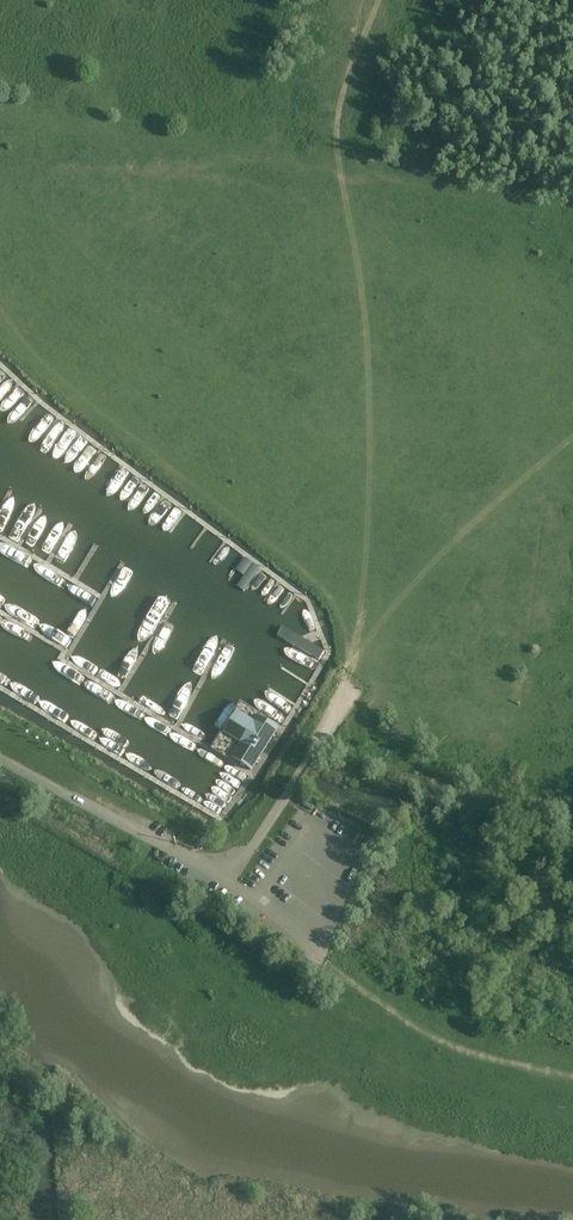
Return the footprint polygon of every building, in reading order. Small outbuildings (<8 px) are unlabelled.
[(324,651),(282,627),(277,636),(319,660),(324,651)] [(215,748),(251,771),(277,730),(241,707),(215,748)]
